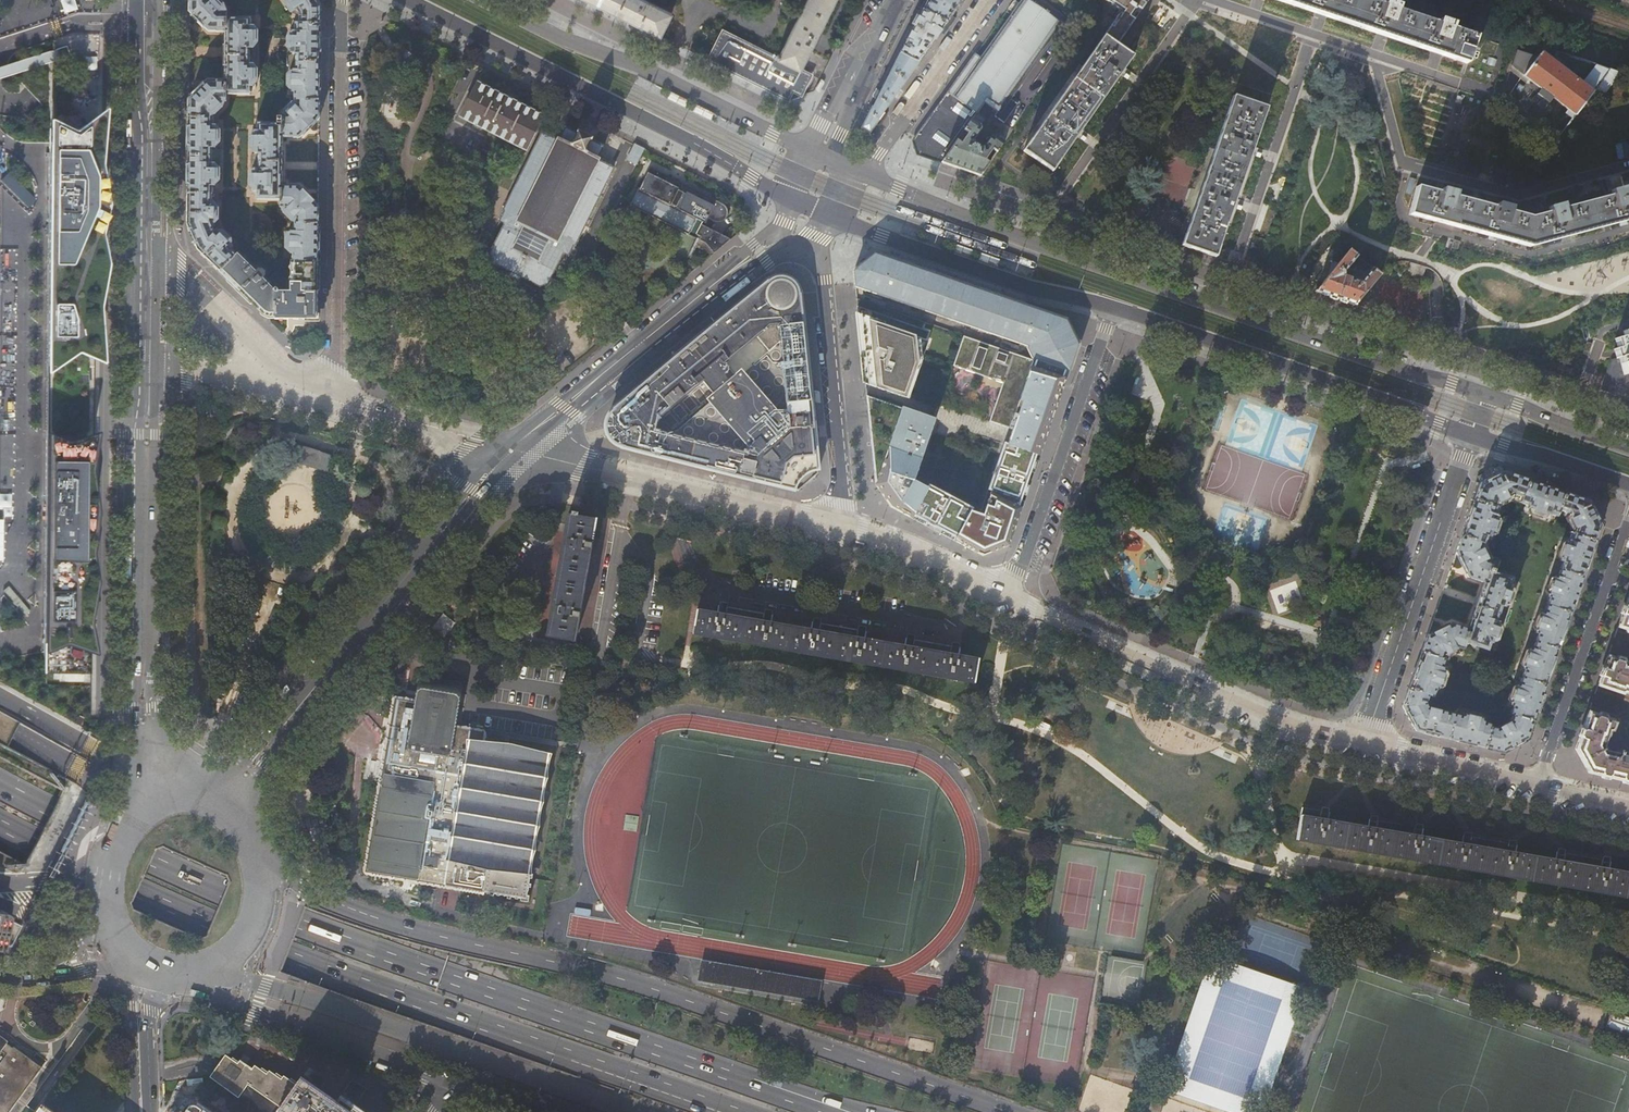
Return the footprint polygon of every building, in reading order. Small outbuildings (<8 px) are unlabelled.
[(189,12),(208,32),(225,32),(225,81),(208,80),(188,99),(188,162),(187,224),(188,225),(191,233),(198,250),(220,271),(236,253),(228,245),(229,243),(218,232),(216,234),(210,221),(213,221),(214,205),(211,205),(211,193),(212,193),(212,185),(215,185),(215,162),(219,160),(219,149),(216,147),(216,125),(213,125),(213,116),(210,116),(210,111),(211,110),(212,111),(220,104),(219,103),(220,101),(226,101),(226,94),(250,94),(250,86),(253,86),(253,64),(256,62),(256,50),(253,48),(253,26),(251,26),(251,17),(227,17),(227,10),(221,10),(220,9),(220,8),(213,0),(212,1),(211,0),(189,0),(189,12)] [(289,1),(294,9),(296,9),(300,15),(299,23),(295,23),(295,31),(293,31),(292,53),(289,55),(289,67),(292,69),(292,91),(294,91),(294,100),(298,100),(298,105),(296,106),(288,112),(289,113),(288,115),(281,115),(281,116),(277,116),(277,122),(257,122),(257,130),(255,130),(254,152),(251,155),(251,166),(254,168),(254,190),(256,190),(256,198),(280,199),(280,207),(286,207),(287,208),(287,209),(294,216),(295,215),(296,217),(296,222),(294,222),(294,231),(290,231),(290,253),(292,253),(292,260),(291,260),(291,262),(318,263),(318,238),(318,206),(299,186),(282,185),(282,137),(300,137),(319,118),(319,63),(320,4),(318,0),(290,0),(289,1)] [(611,11),(619,15),(650,30),(660,36),(664,28),(668,29),(672,22),(668,20),(672,13),(647,0),(589,0),(611,11)] [(779,57),(801,68),(813,44),(816,45),(819,39),(816,37),(835,0),(807,0),(779,57)] [(1083,29),(1043,0),(1022,0),(1015,10),(993,40),(967,77),(954,96),(948,92),(938,105),(923,127),(913,141),(917,154),(926,157),(942,162),(957,140),(964,130),(976,112),(981,116),(998,127),(994,133),(1005,140),(1083,29)] [(963,0),(926,0),(925,2),(922,9),(947,22),(963,0)] [(975,54),(948,92),(954,96),(967,77),(993,40),(1015,10),(1022,0),(1021,0),(979,58),(975,54)] [(1120,10),(1104,35),(1115,43),(1145,0),(1105,0),(1120,10)] [(1384,6),(1367,0),(1277,0),(1315,13),(1385,36),(1430,51),(1467,64),(1468,61),(1472,62),(1475,52),(1472,50),(1476,37),(1452,29),(1453,24),(1440,20),(1438,24),(1399,11),(1398,10),(1399,6),(1396,5),(1386,2),(1384,5),(1384,6)] [(947,22),(922,9),(913,26),(900,53),(919,62),(947,22)] [(801,95),(812,74),(801,68),(779,57),(723,29),(708,59),(716,63),(749,80),(782,96),(788,99),(793,90),(801,95)] [(1115,43),(1104,35),(1024,150),(1053,170),(1133,56),(1115,43)] [(1537,57),(1516,50),(1511,66),(1523,75),(1537,57)] [(1593,91),(1542,52),(1537,57),(1523,75),(1576,114),(1593,91)] [(919,62),(900,53),(889,75),(863,127),(866,130),(869,132),(888,105),(901,87),(919,62)] [(1620,72),(1610,69),(1595,90),(1602,95),(1620,72)] [(514,143),(532,110),(478,82),(460,116),(514,143)] [(690,100),(672,91),(669,98),(687,107),(690,100)] [(1198,251),(1215,257),(1226,225),(1236,198),(1251,154),(1254,146),(1267,108),(1233,96),(1215,149),(1209,147),(1181,228),(1187,230),(1182,245),(1198,251)] [(716,113),(698,104),(694,111),(712,120),(716,113)] [(543,115),(532,110),(514,143),(524,148),(526,149),(543,115)] [(977,122),(981,116),(976,112),(964,130),(968,133),(961,143),(957,140),(942,162),(952,166),(966,171),(980,175),(990,162),(986,159),(992,149),(997,152),(1005,140),(994,133),(985,147),(980,147),(976,145),(975,139),(982,128),(981,124),(977,122)] [(48,127),(42,663),(67,649),(95,663),(98,121),(72,139),(48,127)] [(535,282),(539,284),(547,282),(562,252),(567,254),(571,248),(573,244),(575,244),(584,226),(587,219),(598,198),(613,168),(612,167),(598,160),(599,158),(599,157),(597,156),(602,146),(591,141),(590,140),(590,139),(585,136),(579,133),(578,134),(577,133),(566,128),(561,138),(558,137),(557,139),(545,133),(542,132),(503,208),(505,209),(499,220),(504,222),(489,252),(491,260),(510,269),(508,273),(518,278),(520,274),(526,277),(531,280),(535,282)] [(449,142),(487,161),(492,151),(480,145),(478,148),(453,135),(449,142)] [(627,159),(637,164),(644,149),(640,147),(635,144),(627,159)] [(515,165),(506,161),(502,168),(511,173),(515,165)] [(728,208),(725,205),(724,204),(711,197),(708,202),(665,181),(667,176),(668,176),(650,167),(640,188),(639,188),(632,202),(620,196),(614,208),(627,215),(631,205),(697,237),(690,254),(693,255),(698,246),(700,244),(704,246),(704,245),(707,246),(711,254),(710,255),(711,256),(730,240),(729,239),(730,239),(695,221),(696,218),(706,223),(708,218),(716,222),(720,222),(723,221),(726,219),(728,217),(729,213),(729,211),(728,208)] [(711,197),(667,176),(665,181),(708,202),(711,197)] [(1530,247),(1628,220),(1628,190),(1626,191),(1625,187),(1617,189),(1611,190),(1612,195),(1564,208),(1563,203),(1554,206),(1548,207),(1550,212),(1530,217),(1510,212),(1511,207),(1504,205),(1498,203),(1496,208),(1455,197),(1456,192),(1449,190),(1442,189),(1441,193),(1416,186),(1409,214),(1435,221),(1454,226),(1530,247)] [(974,249),(955,243),(952,250),(972,257),(974,249)] [(1333,297),(1355,305),(1371,285),(1373,283),(1380,274),(1372,268),(1361,281),(1359,280),(1353,277),(1352,278),(1345,276),(1345,272),(1358,256),(1350,250),(1316,291),(1333,297)] [(239,251),(236,253),(220,271),(230,281),(250,300),(262,312),(269,315),(276,316),(276,292),(279,292),(279,289),(277,288),(275,290),(269,285),(271,283),(264,276),(265,274),(265,273),(265,272),(264,271),(262,270),(261,270),(260,271),(257,269),(258,268),(255,266),(255,267),(239,251)] [(997,258),(982,252),(979,260),(999,266),(1001,259),(997,258)] [(1033,357),(1069,369),(1078,345),(1066,320),(875,254),(865,262),(854,271),(855,282),(855,286),(1027,346),(1027,348),(1031,356),(1033,357)] [(1324,281),(1339,264),(1327,259),(1321,269),(1322,269),(1317,275),(1324,281)] [(317,308),(318,263),(291,262),(291,292),(279,292),(276,292),(276,316),(276,319),(317,319),(317,308)] [(1420,279),(1424,266),(1422,265),(1418,264),(1414,263),(1410,262),(1408,262),(1404,275),(1420,279)] [(620,445),(628,447),(670,457),(708,467),(745,476),(788,487),(796,489),(815,472),(815,464),(811,423),(806,377),(803,348),(799,312),(797,291),(796,286),(794,283),(791,279),(787,277),(783,275),(779,275),(774,275),(770,276),(766,279),(765,278),(743,297),(717,319),(685,345),(658,367),(641,382),(616,402),(610,407),(611,408),(607,412),(604,418),(603,424),(603,427),(605,431),(606,435),(609,438),(612,441),(618,444),(620,445)] [(862,351),(865,378),(908,393),(928,331),(857,307),(858,318),(862,351)] [(1618,348),(1614,349),(1616,358),(1610,359),(1600,389),(1612,394),(1621,397),(1628,400),(1628,329),(1623,331),(1624,336),(1615,338),(1618,348)] [(963,336),(935,418),(866,397),(867,405),(868,418),(872,454),(875,484),(890,507),(899,511),(920,522),(951,539),(972,550),(983,555),(989,553),(1008,545),(1011,538),(1020,512),(1026,493),(1034,472),(1041,449),(1050,426),(1069,369),(1033,357),(1029,359),(963,336)] [(324,471),(329,456),(294,444),(289,459),(324,471)] [(1480,483),(1503,472),(1500,465),(1494,468),(1491,467),(1484,470),(1483,474),(1477,476),(1480,483)] [(1427,635),(1422,651),(1416,669),(1403,706),(1416,730),(1429,733),(1480,746),(1503,752),(1516,744),(1527,739),(1539,705),(1557,650),(1577,594),(1593,547),(1601,525),(1598,519),(1592,507),(1589,500),(1582,498),(1547,486),(1515,475),(1504,471),(1503,472),(1480,483),(1479,484),(1471,509),(1468,517),(1456,552),(1468,577),(1484,582),(1468,628),(1452,623),(1427,635)] [(1471,509),(1479,484),(1476,482),(1467,507),(1471,509)] [(547,636),(575,641),(596,519),(577,516),(571,515),(568,514),(547,636)] [(1092,576),(1089,570),(1087,569),(1084,570),(1083,571),(1084,573),(1083,573),(1086,579),(1087,578),(1088,580),(1089,579),(1091,578),(1092,576)] [(1628,596),(1626,602),(1617,627),(1628,631),(1628,597),(1628,596)] [(693,633),(975,683),(979,659),(959,655),(960,647),(906,638),(904,645),(865,639),(866,631),(812,621),(811,629),(771,622),(773,614),(718,605),(717,613),(697,609),(693,633)] [(433,627),(444,636),(454,623),(443,614),(433,627)] [(1628,694),(1628,662),(1608,655),(1597,685),(1623,693),(1623,692),(1628,694)] [(1326,666),(1335,662),(1334,659),(1333,657),(1331,656),(1325,659),(1324,661),(1325,663),(1326,666)] [(465,740),(481,742),(483,733),(461,729),(455,728),(462,688),(462,686),(461,684),(459,682),(456,681),(423,675),(422,675),(420,677),(419,678),(418,680),(414,705),(410,704),(410,701),(399,699),(395,722),(392,722),(390,731),(393,731),(392,740),(391,746),(388,746),(385,760),(389,760),(388,763),(386,763),(386,768),(458,780),(465,740)] [(1623,752),(1623,751),(1623,750),(1622,750),(1621,750),(1621,751),(1616,750),(1615,751),(1607,749),(1605,743),(1607,737),(1609,737),(1611,730),(1613,730),(1616,722),(1614,721),(1612,719),(1588,711),(1575,748),(1588,772),(1607,777),(1628,782),(1628,754),(1623,752)] [(458,780),(386,768),(384,779),(376,823),(369,821),(360,873),(373,875),(374,870),(483,889),(482,892),(489,893),(489,895),(493,896),(494,894),(507,896),(507,898),(510,899),(511,896),(520,898),(520,900),(528,902),(529,895),(527,895),(528,887),(530,887),(531,884),(529,883),(530,878),(532,878),(533,874),(529,873),(549,754),(481,742),(465,740),(458,780)] [(1628,897),(1628,872),(1610,869),(1611,861),(1610,861),(1557,852),(1555,860),(1516,853),(1517,845),(1464,835),(1463,835),(1462,843),(1422,836),(1423,828),(1422,828),(1369,819),(1367,827),(1328,820),(1329,812),(1302,807),(1296,839),(1628,897)] [(11,950),(26,920),(0,916),(0,948),(11,950)] [(1207,953),(1162,1088),(1236,1111),(1259,1111),(1302,985),(1207,953)] [(1611,1011),(1606,1026),(1626,1033),(1627,1031),(1628,1031),(1628,1017),(1611,1011)] [(42,1067),(2,1038),(0,1041),(0,1111),(9,1111),(42,1067)] [(225,1055),(209,1078),(237,1098),(247,1084),(280,1107),(278,1110),(282,1111),(365,1111),(341,1095),(336,1102),(320,1090),(301,1077),(297,1082),(291,1078),(290,1080),(284,1076),(283,1078),(276,1073),(275,1075),(269,1071),(268,1072),(262,1068),(261,1070),(254,1065),(252,1068),(240,1060),(239,1062),(233,1057),(232,1059),(225,1055)]
